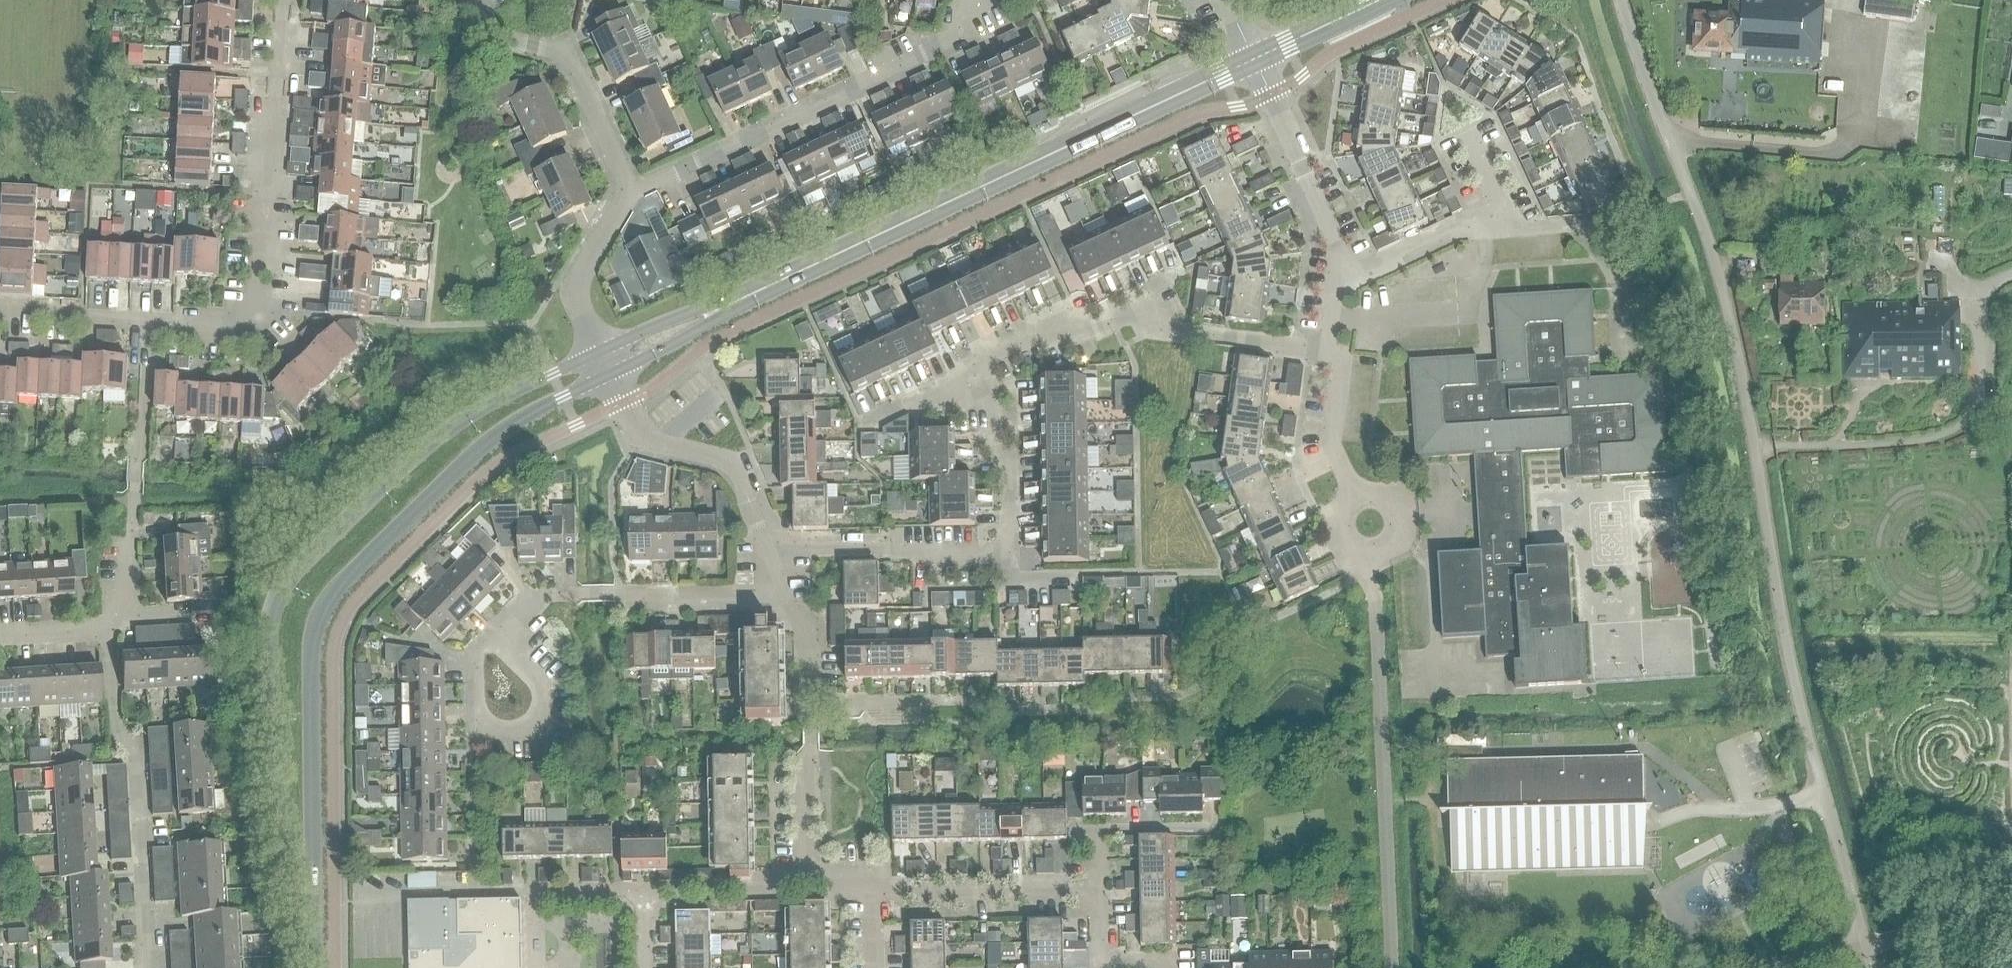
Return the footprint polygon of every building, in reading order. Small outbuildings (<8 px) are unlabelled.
[(195,10),(234,11),(234,0),(196,0),(195,10)] [(329,5),(367,9),(368,0),(329,0),(329,5)] [(1071,5),(1068,0),(1057,0),(1061,9),(1071,5)] [(1110,8),(1147,35),(1150,19),(1147,19),(1149,0),(1111,0),(1110,8)] [(1819,63),(1823,0),(1729,0),(1728,14),(1714,13),(1714,16),(1692,15),(1692,27),(1695,27),(1694,51),(1729,53),(1729,54),(1745,55),(1745,59),(1819,63)] [(1877,17),(1878,13),(1902,16),(1904,0),(1863,0),(1861,14),(1877,17)] [(251,12),(252,2),(238,1),(238,11),(251,12)] [(324,15),(325,5),(310,3),(309,13),(324,15)] [(327,25),(336,26),(336,25),(365,28),(365,27),(367,9),(329,5),(327,25)] [(593,37),(604,60),(637,45),(626,22),(634,18),(629,7),(606,18),(611,28),(593,37)] [(1468,7),(1455,13),(1459,22),(1472,16),(1468,7)] [(1147,35),(1110,8),(1097,14),(1113,48),(1132,39),(1133,42),(1147,35)] [(195,10),(194,29),(233,31),(234,11),(195,10)] [(251,22),(251,12),(238,11),(237,21),(251,22)] [(845,14),(844,26),(852,27),(854,15),(845,14)] [(1097,14),(1079,22),(1094,56),(1113,48),(1097,14)] [(1477,58),(1496,26),(1478,15),(1458,47),(1477,58)] [(730,23),(738,42),(753,36),(744,17),(730,23)] [(1094,56),(1079,22),(1059,31),(1075,65),(1094,56)] [(336,25),(336,26),(335,44),(373,48),(375,28),(365,27),(365,28),(336,25)] [(827,36),(803,47),(818,80),(842,69),(835,54),(844,50),(846,54),(856,49),(846,26),(835,31),(839,40),(830,44),(827,36)] [(1490,75),(1514,37),(1496,26),(1477,58),(1488,65),(1484,71),(1490,75)] [(194,29),(193,48),(232,50),(232,40),(233,31),(194,29)] [(1015,30),(1009,33),(1013,43),(1020,40),(1015,30)] [(891,32),(880,33),(880,42),(892,41),(891,32)] [(1013,43),(1009,33),(1002,36),(1007,46),(1013,43)] [(111,44),(122,44),(122,34),(111,34),(111,44)] [(312,34),(311,42),(331,43),(331,36),(312,34)] [(1511,80),(1531,48),(1514,37),(1490,75),(1495,78),(1502,74),(1511,80)] [(250,50),(250,41),(232,40),(232,50),(250,50)] [(331,43),(311,42),(311,49),(330,51),(331,43)] [(818,80),(803,47),(780,58),(773,42),(762,47),(773,70),(783,65),(795,91),(818,80)] [(1036,42),(1017,51),(1031,82),(1051,73),(1036,42)] [(335,44),(333,63),(372,67),(373,48),(335,44)] [(638,85),(660,75),(655,64),(647,68),(637,45),(604,60),(615,84),(633,75),(638,85)] [(144,47),(129,47),(128,64),(143,65),(144,47)] [(761,48),(753,52),(743,56),(747,65),(732,71),(747,104),(771,93),(763,75),(773,70),(762,47),(761,48)] [(978,47),(972,50),(976,60),(983,57),(978,47)] [(231,59),(232,50),(193,48),(192,68),(231,69),(231,59)] [(1525,88),(1550,67),(1547,63),(1549,59),(1531,48),(1511,80),(1525,88)] [(249,60),(250,50),(232,50),(231,59),(249,60)] [(970,64),(976,60),(972,50),(965,54),(970,64)] [(1031,82),(1017,51),(998,59),(1013,91),(1031,82)] [(1373,62),(1377,60),(1384,58),(1382,51),(1370,54),(1372,60),(1373,62)] [(998,59),(980,68),(994,100),(1013,91),(998,59)] [(331,82),(370,86),(385,87),(386,68),(372,67),(333,63),(331,82)] [(1445,82),(1447,83),(1454,72),(1445,66),(1441,73),(1445,82)] [(1364,88),(1401,93),(1404,72),(1368,67),(1364,88)] [(1533,103),(1566,88),(1557,68),(1553,70),(1550,67),(1525,88),(1533,103)] [(975,109),(994,100),(980,68),(961,77),(975,109)] [(1126,80),(1121,69),(1110,74),(1115,85),(1126,80)] [(747,104),(732,71),(718,78),(714,70),(695,79),(705,102),(715,97),(724,115),(747,104)] [(927,72),(920,75),(925,85),(931,81),(927,72)] [(1447,83),(1457,89),(1464,78),(1454,72),(1447,83)] [(328,74),(309,73),(308,80),(327,82),(328,74)] [(1439,84),(1435,75),(1428,74),(1426,85),(1439,87),(1439,84)] [(624,104),(636,127),(668,112),(657,89),(665,85),(660,75),(638,85),(642,95),(624,104)] [(925,85),(920,75),(913,78),(918,88),(925,85)] [(180,98),(214,100),(215,78),(181,76),(180,98)] [(511,103),(522,126),(555,111),(544,87),(530,93),(524,79),(492,94),(499,108),(511,103)] [(327,82),(308,80),(308,88),(327,89),(327,82)] [(331,82),(330,101),(357,104),(368,105),(370,86),(331,82)] [(947,83),(928,92),(943,124),(962,115),(947,83)] [(1463,93),(1474,100),(1480,91),(1469,84),(1463,93)] [(1438,98),(1439,87),(1426,85),(1425,96),(1438,98)] [(1362,108),(1398,113),(1401,93),(1364,88),(1362,108)] [(1533,103),(1541,122),(1575,106),(1566,88),(1533,103)] [(888,102),(895,99),(890,89),(883,92),(888,102)] [(247,91),(234,90),(234,101),(246,101),(247,91)] [(888,102),(883,92),(876,95),(881,105),(888,102)] [(928,92),(910,101),(924,133),(943,124),(928,92)] [(1480,104),(1491,111),(1497,102),(1486,95),(1480,104)] [(1072,96),(1057,103),(1061,112),(1076,105),(1072,96)] [(213,122),(214,100),(180,98),(178,120),(213,122)] [(318,100),(316,119),(355,123),(357,104),(330,101),(318,100)] [(246,111),(246,101),(234,101),(233,111),(246,111)] [(910,101),(891,109),(906,141),(909,148),(928,140),(924,133),(910,101)] [(1435,118),(1436,106),(1426,104),(1424,117),(1435,118)] [(1550,141),(1584,125),(1575,106),(1541,122),(1534,125),(1543,144),(1550,141)] [(1979,116),(2000,120),(2002,109),(1981,106),(1979,116)] [(1359,128),(1396,133),(1398,113),(1362,108),(1359,128)] [(294,109),(293,117),(312,119),(313,111),(294,109)] [(886,150),(906,141),(891,109),(872,119),(886,150)] [(1497,115),(1503,127),(1513,122),(1507,110),(1497,115)] [(513,147),(522,167),(545,156),(540,146),(566,134),(555,111),(522,126),(529,140),(513,147)] [(668,112),(636,127),(647,151),(665,142),(669,153),(692,142),(687,131),(679,135),(668,112)] [(836,126),(843,123),(838,113),(831,116),(836,126)] [(836,126),(831,116),(825,119),(829,129),(836,126)] [(312,126),(312,119),(293,117),(292,125),(312,126)] [(316,119),(315,139),(353,142),(364,143),(366,124),(355,123),(316,119)] [(177,141),(212,143),(213,122),(178,120),(177,141)] [(1434,126),(1433,126),(1423,124),(1421,137),(1432,139),(1434,126)] [(859,125),(840,134),(854,165),(873,156),(859,125)] [(1550,141),(1559,159),(1592,143),(1584,125),(1550,141)] [(1505,131),(1510,143),(1520,138),(1515,126),(1505,131)] [(404,128),(403,142),(415,143),(416,129),(404,128)] [(1361,155),(1393,150),(1396,133),(1359,128),(1356,150),(1361,150),(1361,155)] [(799,144),(806,140),(801,130),(794,134),(799,144)] [(244,134),(232,134),(232,144),(244,144),(244,134)] [(799,144),(794,134),(788,137),(792,147),(799,144)] [(854,165),(840,134),(821,142),(836,174),(854,165)] [(1247,153),(1258,147),(1254,137),(1242,143),(1247,153)] [(1191,173),(1225,157),(1216,138),(1182,153),(1191,173)] [(315,139),(313,158),(352,161),(353,142),(315,139)] [(211,165),(212,143),(177,141),(176,163),(211,165)] [(836,174),(821,142),(802,151),(817,183),(836,174)] [(1512,147),(1518,159),(1528,154),(1522,142),(1512,147)] [(1247,153),(1242,143),(1231,148),(1236,158),(1247,153)] [(1592,143),(1559,159),(1567,177),(1601,161),(1592,143)] [(2008,164),(2010,145),(1995,143),(1993,162),(2008,164)] [(243,155),(244,144),(232,144),(231,154),(243,155)] [(290,148),(290,156),(309,157),(310,150),(290,148)] [(1366,181),(1400,165),(1393,150),(1361,155),(1362,160),(1357,162),(1366,181)] [(1433,150),(1432,150),(1423,155),(1428,167),(1438,162),(1433,150)] [(821,191),(817,183),(802,151),(783,160),(801,199),(821,191)] [(955,151),(944,156),(948,165),(959,159),(955,151)] [(747,168),(754,165),(749,155),(743,158),(747,168)] [(309,157),(290,156),(289,163),(308,165),(309,157)] [(535,173),(546,197),(579,181),(568,158),(550,166),(545,156),(522,167),(527,177),(535,173)] [(1191,173),(1200,191),(1234,175),(1225,157),(1191,173)] [(361,162),(352,161),(313,158),(311,177),(321,178),(321,177),(350,180),(360,181),(361,162)] [(747,168),(743,158),(736,161),(741,171),(747,168)] [(1520,163),(1525,175),(1535,170),(1530,158),(1520,163)] [(1567,177),(1576,196),(1610,180),(1601,161),(1567,177)] [(176,163),(175,185),(210,187),(211,165),(176,163)] [(1118,173),(1109,177),(1113,185),(1122,181),(1138,174),(1133,163),(1117,171),(1118,173)] [(1375,200),(1409,184),(1400,165),(1366,181),(1375,200)] [(770,166),(751,175),(766,207),(785,198),(770,166)] [(1447,180),(1441,169),(1431,173),(1437,185),(1447,180)] [(1525,175),(1531,186),(1541,181),(1535,170),(1525,175)] [(710,185),(717,182),(713,172),(706,175),(710,185)] [(915,179),(911,172),(900,177),(904,184),(915,179)] [(1264,190),(1276,184),(1271,174),(1260,180),(1264,190)] [(710,185),(706,175),(699,178),(704,188),(710,185)] [(766,207),(751,175),(732,184),(747,215),(766,207)] [(1208,210),(1242,194),(1234,175),(1200,191),(1208,210)] [(234,188),(235,178),(215,177),(214,187),(234,188)] [(321,177),(321,178),(319,197),(358,200),(360,181),(350,180),(321,177)] [(1264,190),(1260,180),(1248,185),(1253,195),(1264,190)] [(1610,180),(1576,196),(1585,215),(1604,206),(1608,213),(1622,207),(1618,199),(1619,199),(1610,180)] [(590,205),(579,181),(546,197),(557,220),(540,228),(545,238),(577,224),(572,213),(590,205)] [(1121,202),(1129,198),(1122,181),(1113,185),(1121,202)] [(729,224),(747,215),(732,184),(714,193),(729,224)] [(1384,218),(1418,202),(1409,184),(1375,200),(1384,218)] [(1121,202),(1113,185),(1104,190),(1112,206),(1121,202)] [(37,189),(3,187),(1,210),(36,212),(36,200),(49,200),(49,190),(37,190),(37,189)] [(297,187),(296,195),(315,196),(316,189),(297,187)] [(1445,203),(1455,199),(1450,187),(1440,192),(1445,203)] [(403,189),(401,204),(413,205),(414,190),(403,189)] [(70,191),(68,212),(82,213),(84,192),(70,191)] [(709,233),(729,224),(714,193),(695,202),(709,233)] [(1208,210),(1217,228),(1251,212),(1242,194),(1208,210)] [(315,196),(296,195),(296,202),(315,204),(315,196)] [(857,195),(847,199),(852,210),(862,205),(857,195)] [(1537,200),(1543,211),(1552,207),(1547,195),(1537,200)] [(171,197),(158,196),(158,206),(171,206),(171,197)] [(356,219),(358,200),(319,197),(318,216),(327,217),(356,219)] [(1445,203),(1451,215),(1461,210),(1455,199),(1445,203)] [(1079,221),(1088,217),(1081,201),(1072,205),(1079,221)] [(1427,222),(1418,202),(1384,218),(1390,232),(1372,241),(1377,252),(1399,242),(1396,236),(1427,222)] [(1079,221),(1072,205),(1063,209),(1071,225),(1079,221)] [(1175,213),(1172,205),(1159,211),(1163,219),(1175,213)] [(1149,207),(1107,226),(1126,267),(1168,247),(1149,207)] [(1,210),(0,231),(47,234),(47,223),(35,223),(36,212),(1,210)] [(1282,226),(1293,221),(1288,211),(1277,217),(1282,226)] [(1217,228),(1225,247),(1259,231),(1251,212),(1217,228)] [(706,240),(694,214),(676,223),(688,248),(706,240)] [(82,216),(68,215),(67,233),(81,234),(82,216)] [(1084,286),(1126,267),(1107,226),(1066,246),(1051,215),(1035,222),(1059,274),(1075,268),(1084,286)] [(327,217),(326,236),(364,239),(366,220),(356,219),(327,217)] [(1282,226),(1277,217),(1266,222),(1270,232),(1282,226)] [(123,219),(113,219),(112,233),(123,234),(123,219)] [(303,226),(302,234),(321,235),(322,228),(303,226)] [(174,275),(195,276),(197,229),(187,229),(187,241),(175,241),(173,285),(174,285),(174,275)] [(207,230),(197,229),(195,276),(217,277),(219,243),(207,242),(207,230)] [(0,231),(0,236),(0,253),(34,255),(34,243),(46,244),(47,234),(0,231)] [(1232,262),(1265,257),(1264,252),(1268,250),(1259,231),(1225,247),(1232,262)] [(86,280),(108,281),(111,235),(101,234),(100,246),(88,246),(86,280)] [(321,243),(321,235),(302,234),(302,241),(321,243)] [(108,281),(130,283),(132,248),(120,247),(121,235),(111,235),(108,281)] [(662,291),(676,284),(678,289),(691,283),(697,280),(683,251),(678,253),(670,237),(657,244),(653,235),(626,248),(643,285),(648,297),(662,291)] [(132,248),(130,283),(151,284),(154,237),(144,236),(143,249),(132,248)] [(324,255),(333,256),(362,259),(362,258),(364,239),(326,236),(324,255)] [(151,284),(173,285),(175,241),(174,250),(163,250),(164,237),(154,237),(151,284)] [(1035,239),(994,258),(1012,298),(1054,279),(1035,239)] [(1177,247),(1184,263),(1197,257),(1189,241),(1177,247)] [(515,249),(519,261),(533,256),(529,244),(515,249)] [(45,277),(45,267),(33,266),(34,255),(0,253),(0,274),(45,277)] [(372,259),(362,258),(362,259),(333,256),(332,275),(370,279),(372,259)] [(79,258),(64,257),(63,273),(78,274),(79,258)] [(1232,262),(1230,279),(1267,284),(1270,263),(1265,262),(1265,257),(1232,262)] [(971,318),(1012,298),(994,258),(952,278),(971,318)] [(309,265),(309,273),(328,274),(328,267),(309,265)] [(1198,268),(1196,281),(1207,282),(1209,269),(1198,268)] [(327,282),(328,274),(309,273),(308,280),(327,282)] [(0,274),(0,297),(31,298),(32,286),(44,287),(45,277),(0,274)] [(332,275),(330,294),(369,298),(369,297),(379,298),(381,279),(370,279),(332,275)] [(908,298),(916,316),(919,314),(930,337),(971,318),(952,278),(908,298)] [(78,288),(78,279),(67,279),(67,287),(78,288)] [(1230,279),(1227,299),(1264,304),(1267,284),(1230,279)] [(1763,281),(1763,291),(1775,290),(1775,281),(1763,281)] [(620,284),(608,289),(618,311),(630,306),(620,284)] [(1823,285),(1801,285),(1778,285),(1779,326),(1823,325),(1823,285)] [(425,302),(426,288),(418,288),(417,301),(425,302)] [(883,294),(890,310),(898,306),(891,290),(883,294)] [(1191,315),(1202,317),(1205,292),(1195,290),(1191,315)] [(1042,305),(1048,302),(1043,291),(1037,293),(1042,305)] [(1590,291),(1492,297),(1496,362),(1475,363),(1474,356),(1408,360),(1414,459),(1473,455),(1479,553),(1437,555),(1442,638),(1484,636),(1485,657),(1532,655),(1532,662),(1513,663),(1515,688),(1585,684),(1582,628),(1572,629),(1567,548),(1526,550),(1520,452),(1563,450),(1565,479),(1667,473),(1661,374),(1588,379),(1587,357),(1594,357),(1590,291)] [(367,317),(369,298),(330,294),(328,314),(367,317)] [(890,310),(883,294),(874,298),(882,314),(890,310)] [(1032,310),(1038,307),(1033,295),(1027,298),(1032,310)] [(1264,304),(1227,299),(1225,320),(1262,325),(1264,304)] [(305,312),(324,313),(325,306),(306,304),(305,312)] [(833,317),(841,313),(837,304),(828,308),(829,308),(833,317)] [(1958,376),(1958,304),(1843,305),(1843,377),(1958,376)] [(849,329),(857,325),(850,309),(841,313),(849,329)] [(1001,324),(1007,321),(1002,310),(995,313),(1001,324)] [(938,354),(930,337),(919,314),(916,316),(877,334),(895,374),(938,354)] [(991,329),(997,326),(991,315),(985,317),(991,329)] [(319,341),(343,366),(359,351),(353,345),(358,341),(354,321),(339,322),(319,341)] [(795,328),(802,344),(813,339),(806,323),(795,328)] [(306,328),(299,335),(307,344),(315,337),(306,328)] [(959,344),(965,341),(960,329),(954,332),(959,344)] [(106,343),(106,331),(96,330),(96,343),(106,343)] [(116,344),(117,332),(106,331),(106,343),(116,344)] [(895,374),(877,334),(834,354),(853,394),(895,374)] [(949,349),(955,346),(950,334),(943,337),(949,349)] [(328,381),(343,366),(319,341),(303,357),(328,381)] [(18,356),(19,344),(8,343),(8,355),(18,356)] [(29,344),(19,344),(18,356),(28,356),(29,344)] [(62,358),(62,346),(52,345),(52,358),(62,358)] [(73,346),(62,346),(62,358),(72,359),(73,346)] [(282,351),(275,359),(284,367),(291,360),(282,351)] [(83,356),(82,365),(83,365),(82,390),(82,391),(103,392),(105,357),(83,356)] [(764,357),(764,379),(815,378),(815,370),(799,370),(799,356),(764,357)] [(125,393),(127,358),(105,357),(103,392),(125,393)] [(179,357),(169,357),(168,369),(178,369),(179,357)] [(189,358),(179,357),(178,369),(188,370),(189,358)] [(328,381),(303,357),(288,372),(312,396),(328,381)] [(1235,357),(1232,378),(1269,384),(1272,363),(1235,357)] [(18,362),(17,371),(18,372),(16,397),(17,397),(37,398),(39,363),(18,362)] [(37,398),(60,399),(61,364),(39,363),(37,398)] [(82,365),(61,364),(60,399),(82,400),(82,391),(82,390),(83,365),(82,365)] [(1300,387),(1303,367),(1287,364),(1284,385),(1287,385),(1300,387)] [(826,365),(816,365),(816,377),(822,377),(826,377),(826,365)] [(926,381),(932,378),(927,366),(920,369),(926,381)] [(221,381),(221,369),(211,369),(211,381),(221,381)] [(232,370),(221,369),(221,381),(231,382),(232,370)] [(0,371),(0,416),(14,417),(14,406),(17,406),(17,397),(16,397),(18,372),(17,371),(0,371)] [(916,385),(922,382),(916,371),(910,374),(916,385)] [(275,390),(270,394),(276,409),(280,406),(297,424),(302,418),(296,412),(312,396),(288,372),(272,387),(275,390)] [(154,409),(175,410),(176,410),(177,385),(178,385),(178,376),(156,374),(154,409)] [(1199,376),(1198,384),(1213,386),(1214,379),(1199,376)] [(1040,378),(1041,424),(1085,423),(1084,377),(1040,378)] [(765,401),(779,401),(779,400),(799,400),(799,399),(799,387),(815,387),(815,378),(764,379),(765,401)] [(1266,404),(1269,384),(1232,378),(1229,399),(1266,404)] [(1131,381),(1114,382),(1114,401),(1132,401),(1131,381)] [(175,420),(197,421),(199,386),(178,385),(177,385),(176,410),(175,410),(175,420)] [(885,400),(891,397),(885,385),(879,388),(885,400)] [(1286,396),(1298,398),(1300,387),(1287,385),(1286,396)] [(199,386),(197,421),(219,422),(220,387),(199,386)] [(220,387),(219,422),(240,423),(242,388),(220,387)] [(276,409),(270,394),(264,394),(264,390),(242,388),(240,423),(263,424),(263,418),(280,419),(276,409)] [(874,405),(881,402),(875,390),(869,393),(874,405)] [(1195,394),(1194,404),(1205,406),(1207,395),(1195,394)] [(779,400),(779,401),(780,422),(830,421),(830,412),(814,413),(814,399),(799,399),(799,400),(779,400)] [(1263,424),(1266,404),(1229,399),(1226,419),(1263,424)] [(1132,401),(1114,401),(1114,410),(1132,410),(1132,401)] [(841,412),(830,412),(830,421),(841,421),(841,412)] [(1295,428),(1296,418),(1283,416),(1282,427),(1295,428)] [(1226,419),(1223,439),(1260,444),(1263,424),(1226,419)] [(830,430),(830,421),(780,422),(780,444),(815,443),(814,430),(830,430)] [(1041,424),(1041,470),(1086,469),(1085,423),(1041,424)] [(1293,439),(1295,428),(1282,427),(1280,437),(1293,439)] [(909,481),(929,481),(954,480),(954,477),(953,432),(909,433),(909,481)] [(1132,446),(1132,436),(1115,437),(1115,446),(1132,446)] [(859,440),(860,459),(878,458),(877,439),(859,440)] [(1225,461),(1226,466),(1258,461),(1260,444),(1223,439),(1221,460),(1225,461)] [(780,444),(780,465),(831,464),(831,456),(815,456),(815,443),(780,444)] [(1115,446),(1115,455),(1132,455),(1132,446),(1115,446)] [(650,494),(649,473),(651,473),(652,462),(638,458),(626,481),(635,484),(635,494),(650,494)] [(1203,476),(1213,474),(1211,461),(1201,463),(1203,476)] [(1222,473),(1231,492),(1265,476),(1258,461),(1226,466),(1227,471),(1222,473)] [(652,462),(651,473),(649,473),(650,494),(665,494),(667,466),(652,462)] [(1192,477),(1203,476),(1201,463),(1190,464),(1192,477)] [(831,473),(831,464),(780,465),(781,488),(792,487),(816,486),(816,485),(815,473),(831,473)] [(847,464),(831,464),(831,473),(847,472),(847,464)] [(1041,470),(1042,516),(1087,516),(1086,469),(1041,470)] [(681,473),(680,479),(684,486),(690,488),(693,477),(681,473)] [(1274,495),(1265,476),(1231,492),(1240,510),(1274,495)] [(974,525),(973,477),(954,477),(954,480),(929,481),(929,526),(974,525)] [(1116,483),(1116,492),(1134,492),(1134,482),(1116,483)] [(792,487),(792,508),(843,507),(842,499),(827,499),(826,485),(816,485),(816,486),(792,487)] [(1116,492),(1116,501),(1133,501),(1134,501),(1134,492),(1116,492)] [(886,512),(904,512),(903,493),(886,493),(886,512)] [(1240,510),(1249,529),(1283,513),(1274,495),(1240,510)] [(871,497),(871,506),(880,506),(880,497),(871,497)] [(728,511),(728,503),(715,503),(716,511),(728,511)] [(562,518),(539,519),(540,563),(563,563),(562,533),(573,533),(573,505),(562,506),(562,518)] [(5,507),(6,519),(25,518),(24,506),(5,507)] [(27,507),(27,518),(35,518),(35,507),(27,507)] [(843,516),(843,507),(792,508),(793,530),(827,530),(827,516),(843,516)] [(1206,526),(1216,521),(1210,510),(1201,515),(1206,526)] [(148,524),(164,523),(163,513),(148,514),(148,524)] [(1291,532),(1283,513),(1249,529),(1257,547),(1291,532)] [(518,563),(540,563),(539,519),(518,519),(518,514),(490,514),(498,539),(517,539),(518,563)] [(716,515),(694,516),(695,560),(717,560),(716,515)] [(651,561),(673,560),(672,516),(650,517),(651,561)] [(672,516),(673,560),(695,560),(694,516),(672,516)] [(1087,516),(1042,516),(1043,562),(1088,562),(1087,516)] [(628,561),(651,561),(650,517),(628,517),(628,561)] [(1221,533),(1216,521),(1206,526),(1211,537),(1221,533)] [(161,539),(163,561),(197,559),(197,557),(208,556),(207,536),(207,525),(199,525),(199,524),(174,526),(175,539),(161,539)] [(472,547),(456,563),(488,594),(504,578),(484,558),(496,545),(477,526),(464,539),(472,547)] [(1117,528),(1117,537),(1134,537),(1134,528),(1117,528)] [(1257,547),(1266,566),(1300,550),(1291,532),(1257,547)] [(1117,537),(1117,547),(1134,546),(1135,547),(1134,537),(1117,537)] [(1228,547),(1218,552),(1223,563),(1233,558),(1228,547)] [(1266,566),(1274,584),(1308,569),(1300,550),(1266,566)] [(50,562),(52,596),(73,595),(72,579),(85,579),(83,551),(70,552),(71,560),(50,562)] [(1238,570),(1233,558),(1223,563),(1229,575),(1238,570)] [(199,579),(197,559),(163,561),(164,581),(199,579)] [(142,570),(153,569),(152,561),(142,562),(142,570)] [(52,596),(50,562),(30,563),(32,597),(52,596)] [(32,597),(30,563),(9,564),(11,599),(32,597)] [(473,610),(488,594),(456,563),(448,572),(439,564),(433,570),(473,610)] [(843,586),(894,585),(893,577),(877,577),(877,563),(843,564),(843,586)] [(9,564),(0,565),(0,599),(11,599),(9,564)] [(1308,569),(1274,584),(1283,604),(1317,588),(1308,569)] [(437,583),(426,594),(458,625),(473,610),(433,570),(428,575),(437,583)] [(1083,577),(1083,590),(1102,590),(1102,577),(1083,577)] [(164,581),(165,602),(190,601),(190,613),(219,611),(218,599),(210,599),(209,593),(200,594),(199,579),(164,581)] [(1235,589),(1240,600),(1250,595),(1245,584),(1235,589)] [(844,609),(878,608),(878,594),(894,594),(894,585),(843,586),(844,606),(844,609)] [(1060,606),(1060,591),(1051,591),(1052,606),(1060,606)] [(1060,606),(1069,605),(1069,591),(1060,591),(1060,606)] [(983,607),(982,592),(974,593),(974,607),(983,607)] [(1017,606),(1017,592),(1008,592),(1009,606),(1017,606)] [(1026,606),(1026,592),(1017,592),(1017,606),(1026,606)] [(939,608),(939,593),(931,593),(931,608),(939,608)] [(939,608),(943,608),(948,608),(948,593),(939,593),(939,608)] [(974,607),(974,593),(965,593),(965,607),(974,607)] [(442,641),(458,625),(426,594),(411,610),(402,602),(393,611),(414,631),(423,623),(442,641)] [(921,594),(912,594),(913,608),(921,608),(921,594)] [(1256,607),(1250,595),(1240,600),(1246,612),(1256,607)] [(148,596),(149,604),(157,604),(157,596),(148,596)] [(25,618),(39,617),(39,606),(24,607),(25,618)] [(844,606),(829,606),(829,614),(844,614),(844,609),(844,606)] [(1112,608),(1104,608),(1104,624),(1112,624),(1112,608)] [(1146,611),(1138,611),(1138,623),(1147,623),(1146,611)] [(844,614),(829,614),(830,622),(844,622),(844,614)] [(368,621),(376,628),(381,622),(373,615),(368,621)] [(714,635),(744,635),(746,723),(781,722),(779,634),(767,634),(767,616),(714,617),(714,635)] [(715,670),(714,635),(714,617),(705,617),(705,635),(692,636),(692,670),(715,670)] [(671,670),(670,622),(662,622),(662,636),(649,636),(650,671),(671,670)] [(692,670),(692,636),(679,636),(679,622),(670,622),(671,670),(692,670)] [(844,622),(830,622),(830,631),(844,630),(844,622)] [(1126,674),(1148,674),(1147,623),(1138,623),(1139,639),(1126,640),(1126,674)] [(1147,623),(1148,674),(1170,673),(1169,639),(1156,639),(1155,623),(1147,623)] [(1084,675),(1105,675),(1104,624),(1095,624),(1095,640),(1082,640),(1082,651),(1083,651),(1083,675),(1084,675)] [(1104,624),(1105,675),(1126,674),(1126,640),(1113,640),(1112,624),(1104,624)] [(185,645),(184,625),(176,626),(178,646),(185,645)] [(193,625),(192,625),(184,625),(185,645),(194,645),(193,625)] [(151,647),(150,627),(141,628),(143,648),(151,647)] [(143,648),(141,628),(133,628),(134,648),(143,648)] [(844,630),(830,631),(830,639),(845,639),(844,630)] [(844,645),(844,647),(845,679),(867,679),(866,630),(858,630),(858,645),(845,645),(844,645)] [(867,679),(889,679),(888,644),(875,644),(875,630),(866,630),(867,679)] [(363,631),(360,641),(367,643),(371,633),(363,631)] [(650,671),(649,636),(627,637),(627,671),(641,671),(641,685),(650,685),(650,671)] [(845,639),(830,639),(830,647),(837,647),(844,647),(844,645),(845,645),(845,639)] [(996,653),(997,653),(997,642),(975,643),(975,677),(996,677),(997,677),(996,653)] [(910,678),(932,678),(931,643),(910,644),(910,678)] [(954,677),(953,643),(931,643),(932,678),(954,677)] [(954,677),(975,677),(975,643),(953,643),(954,677)] [(910,678),(910,644),(888,644),(889,679),(910,678)] [(398,686),(443,685),(443,662),(430,662),(430,652),(386,646),(386,665),(398,664),(398,686)] [(208,650),(186,651),(188,687),(210,686),(208,650)] [(188,687),(186,651),(164,652),(166,688),(188,687)] [(1083,651),(1082,651),(1061,652),(1062,686),(1084,686),(1084,675),(1083,675),(1083,651)] [(166,688),(164,652),(143,653),(145,689),(166,688)] [(996,687),(1019,687),(1018,652),(997,653),(996,653),(997,677),(996,677),(996,687)] [(1018,652),(1019,687),(1040,687),(1040,652),(1018,652)] [(1040,687),(1062,686),(1061,652),(1040,652),(1040,687)] [(145,689),(143,653),(121,655),(123,691),(145,689)] [(355,666),(356,682),(366,681),(366,665),(355,666)] [(99,667),(77,668),(79,704),(101,703),(99,667)] [(77,668),(55,670),(57,706),(79,704),(77,668)] [(55,670),(33,671),(35,707),(57,706),(55,670)] [(33,671),(12,672),(14,708),(35,707),(33,671)] [(14,708),(12,672),(0,673),(0,709),(14,708)] [(399,708),(443,707),(443,685),(398,686),(399,708)] [(650,685),(641,685),(641,701),(650,701),(650,685)] [(399,729),(444,729),(443,707),(399,708),(399,729)] [(672,715),(672,731),(683,731),(683,715),(672,715)] [(355,730),(367,730),(366,719),(355,719),(355,730)] [(172,726),(173,749),(209,747),(208,724),(172,726)] [(146,737),(166,736),(166,727),(146,728),(146,737)] [(399,729),(400,751),(444,750),(444,729),(399,729)] [(1208,740),(1208,752),(1217,752),(1217,739),(1208,740)] [(82,761),(92,760),(91,745),(81,746),(82,761)] [(82,761),(81,746),(71,747),(72,761),(82,761)] [(210,768),(209,747),(173,749),(174,770),(210,768)] [(48,748),(38,749),(39,763),(49,763),(48,748)] [(999,762),(999,748),(977,749),(977,762),(999,762)] [(39,763),(38,749),(28,749),(29,764),(39,763)] [(1043,749),(1044,766),(1065,766),(1065,749),(1043,749)] [(400,773),(445,772),(444,750),(400,751),(400,773)] [(887,756),(887,769),(896,769),(896,756),(887,756)] [(1641,757),(1446,762),(1447,813),(1450,813),(1452,872),(1641,867),(1639,809),(1643,809),(1641,757)] [(655,759),(643,759),(643,768),(656,767),(655,759)] [(714,870),(669,871),(670,881),(749,880),(747,759),(712,760),(714,870)] [(148,772),(168,771),(168,762),(148,764),(148,772)] [(540,764),(524,764),(524,783),(540,783),(540,764)] [(124,765),(104,766),(105,774),(124,773),(124,765)] [(54,790),(90,788),(88,766),(52,768),(54,790)] [(1198,776),(1180,776),(1181,814),(1202,814),(1202,801),(1218,801),(1217,767),(1198,767),(1198,776)] [(174,770),(176,792),(212,790),(210,768),(174,770)] [(1159,815),(1181,814),(1180,776),(1159,776),(1157,769),(1142,769),(1142,772),(1142,784),(1143,802),(1159,802),(1159,815)] [(168,771),(148,772),(149,780),(169,779),(168,771)] [(401,795),(445,794),(445,772),(400,773),(401,795)] [(1142,801),(1142,784),(1142,772),(1125,778),(1126,802),(1142,801)] [(626,785),(637,785),(637,773),(626,773),(626,785)] [(1104,816),(1103,777),(1082,778),(1083,816),(1104,816)] [(1124,777),(1103,777),(1104,816),(1125,815),(1124,777)] [(1074,783),(1065,783),(1065,796),(1074,796),(1074,783)] [(381,795),(380,787),(368,788),(368,796),(381,795)] [(90,788),(54,790),(55,812),(91,810),(90,788)] [(213,812),(212,790),(176,792),(177,814),(213,812)] [(401,817),(446,816),(445,794),(401,795),(401,817)] [(381,803),(381,795),(368,796),(368,804),(381,803)] [(107,809),(127,808),(126,800),(106,801),(107,809)] [(17,814),(28,814),(27,802),(16,803),(17,814)] [(1065,805),(1043,806),(1044,840),(1066,840),(1065,805)] [(151,815),(171,814),(171,806),(151,807),(151,815)] [(1000,841),(1000,806),(978,807),(979,841),(1000,841)] [(1021,806),(1000,806),(1000,841),(1022,841),(1021,806)] [(1044,840),(1043,806),(1021,806),(1022,841),(1044,840)] [(957,842),(957,807),(935,808),(936,842),(957,842)] [(978,807),(957,807),(957,842),(979,841),(978,807)] [(107,817),(127,816),(127,808),(107,809),(107,817)] [(914,843),(913,808),(891,809),(892,843),(914,843)] [(935,808),(913,808),(914,843),(936,842),(935,808)] [(91,810),(55,812),(56,833),(92,831),(91,810)] [(667,814),(667,825),(675,825),(675,814),(667,814)] [(401,817),(401,839),(446,838),(446,816),(401,817)] [(180,830),(190,829),(190,817),(180,818),(180,830)] [(589,858),(589,823),(567,824),(568,858),(589,858)] [(612,857),(611,823),(589,823),(589,858),(612,857)] [(502,859),(524,859),(523,824),(502,825),(502,859)] [(546,859),(545,824),(523,824),(524,859),(546,859)] [(568,858),(567,824),(545,824),(546,859),(568,858)] [(667,828),(667,836),(676,836),(676,828),(667,828)] [(92,831),(56,833),(58,855),(94,853),(92,831)] [(670,881),(669,871),(666,871),(666,836),(643,837),(644,871),(657,871),(657,881),(670,881)] [(1138,859),(1173,859),(1173,836),(1124,837),(1124,846),(1138,846),(1138,859)] [(643,837),(621,837),(622,882),(631,882),(631,872),(644,871),(643,837)] [(446,838),(401,839),(402,861),(446,860),(446,838)] [(368,839),(360,840),(360,847),(368,847),(381,847),(381,839),(368,839)] [(129,851),(129,843),(109,844),(109,852),(129,851)] [(192,915),(233,913),(233,912),(221,913),(217,844),(194,845),(194,843),(176,844),(180,917),(192,916),(192,915)] [(150,848),(151,857),(171,856),(170,847),(150,848)] [(129,851),(109,852),(110,861),(130,859),(129,851)] [(94,853),(58,855),(59,878),(69,877),(69,876),(95,875),(95,874),(94,853)] [(32,858),(24,859),(24,867),(32,867),(32,858)] [(1044,874),(1044,859),(1035,859),(1036,874),(1044,874)] [(1044,874),(1053,874),(1053,859),(1044,859),(1044,874)] [(1124,873),(1124,881),(1173,880),(1173,859),(1138,859),(1139,872),(1124,873)] [(1001,875),(1001,860),(992,860),(992,875),(1001,875)] [(1001,875),(1010,875),(1010,860),(1001,860),(1001,875)] [(958,876),(958,861),(949,861),(949,876),(958,876)] [(958,876),(967,876),(966,861),(958,861),(958,876)] [(915,876),(914,862),(906,862),(906,877),(915,876)] [(915,876),(923,876),(923,862),(914,862),(915,876)] [(590,883),(589,868),(581,868),(581,883),(590,883)] [(590,883),(598,882),(598,868),(589,868),(590,883)] [(503,884),(512,884),(511,869),(502,870),(503,884)] [(547,883),(546,869),(538,869),(538,884),(547,883)] [(547,883),(555,883),(555,869),(546,869),(547,883)] [(1198,880),(1208,880),(1208,870),(1198,871),(1198,880)] [(435,889),(435,873),(407,873),(407,889),(435,889)] [(69,876),(69,877),(70,898),(106,895),(105,874),(95,874),(95,875),(69,876)] [(1139,889),(1139,903),(1174,902),(1173,880),(1124,881),(1125,890),(1139,889)] [(1215,888),(1215,880),(1202,881),(1202,888),(1215,888)] [(116,885),(117,895),(132,894),(131,884),(116,885)] [(152,886),(153,903),(173,902),(172,885),(152,886)] [(132,894),(117,895),(118,906),(132,905),(132,894)] [(1298,906),(1311,906),(1311,894),(1298,894),(1298,906)] [(106,895),(70,898),(71,920),(107,917),(106,895)] [(1228,897),(1215,897),(1215,919),(1228,919),(1228,897)] [(1246,897),(1230,897),(1230,919),(1246,919),(1246,897)] [(1268,897),(1257,897),(1256,914),(1268,914),(1268,897)] [(1313,899),(1313,911),(1330,910),(1329,898),(1313,899)] [(521,900),(457,901),(457,902),(456,902),(449,902),(449,901),(408,902),(409,967),(522,967),(521,900)] [(825,963),(840,963),(840,946),(825,947),(824,900),(754,902),(755,912),(790,912),(791,967),(825,967),(825,963)] [(659,927),(659,936),(710,935),(709,913),(745,912),(745,902),(701,902),(701,913),(675,913),(675,927),(659,927)] [(1125,924),(1174,923),(1174,902),(1139,903),(1140,916),(1125,916),(1125,924)] [(1205,902),(1205,915),(1214,915),(1214,902),(1205,902)] [(233,913),(192,915),(192,916),(195,967),(236,967),(233,913)] [(1125,924),(1125,916),(1116,916),(1116,925),(1125,924)] [(107,917),(71,920),(73,941),(108,939),(107,917)] [(1027,921),(1027,943),(1077,942),(1076,934),(1062,934),(1062,920),(1027,921)] [(894,946),(945,945),(944,923),(910,923),(910,937),(894,937),(894,946)] [(1175,946),(1174,923),(1125,924),(1125,933),(1140,933),(1140,946),(1175,946)] [(120,938),(134,937),(134,927),(119,928),(120,938)] [(17,944),(27,944),(26,929),(16,930),(17,944)] [(17,944),(16,930),(6,930),(7,945),(17,944)] [(167,932),(168,949),(188,948),(187,931),(167,932)] [(986,944),(1002,944),(1002,932),(986,932),(986,944)] [(676,957),(710,957),(710,935),(659,936),(659,944),(675,944),(676,957)] [(73,941),(74,963),(78,963),(78,967),(103,967),(103,962),(110,961),(108,939),(73,941)] [(1027,943),(1028,965),(1063,964),(1062,951),(1085,951),(1085,942),(1077,942),(1027,943)] [(945,966),(945,945),(894,946),(894,954),(910,954),(910,967),(945,966)] [(1229,964),(1210,965),(1210,949),(1196,950),(1197,967),(1229,967),(1229,964)] [(1332,952),(1310,953),(1311,967),(1332,967),(1332,952)] [(1270,953),(1248,954),(1248,964),(1249,964),(1249,967),(1270,967),(1270,953)] [(1290,953),(1270,953),(1270,967),(1290,967),(1290,953)] [(1310,953),(1290,953),(1290,967),(1311,967),(1310,953)] [(710,957),(676,957),(676,967),(710,967),(710,957)]
